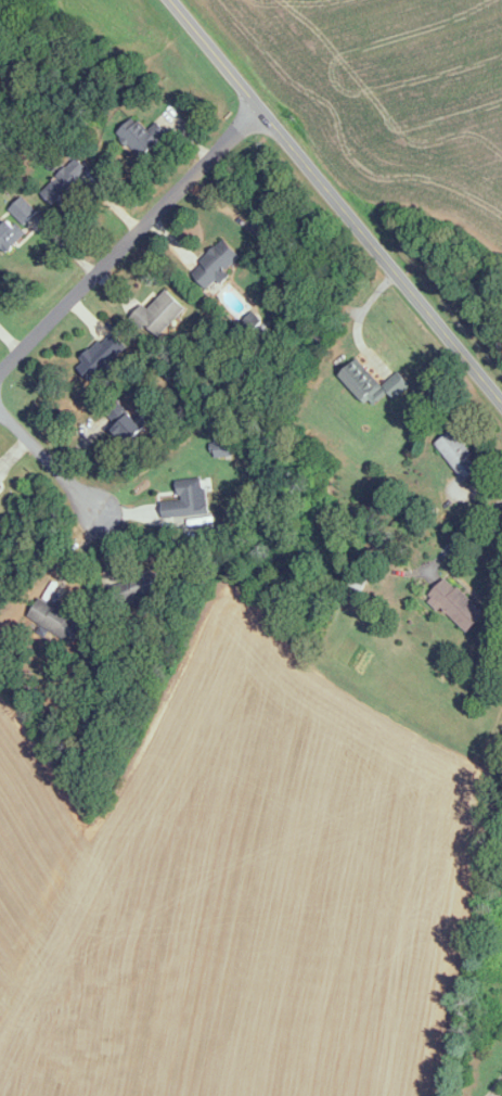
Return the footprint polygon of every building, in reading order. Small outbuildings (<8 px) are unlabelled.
[(116,133),(140,158),(170,130),(159,118),(146,130),(134,116),(116,133)] [(83,184),(78,179),(88,169),(76,157),(41,192),(58,209),(83,184)] [(22,197),(0,219),(0,248),(5,253),(25,233),(20,227),(36,212),(22,197)] [(240,257),(222,240),(189,273),(207,291),(240,257)] [(143,305),(132,316),(157,339),(185,309),(165,290),(147,309),(143,305)] [(90,383),(127,347),(111,331),(74,366),(90,383)] [(394,400),(410,386),(398,372),(381,386),(358,359),(340,374),(370,409),(388,393),(394,400)] [(106,414),(118,427),(114,431),(126,443),(141,429),(118,404),(106,414)] [(465,481),(482,467),(451,430),(434,444),(465,481)] [(229,458),(232,438),(215,435),(212,455),(229,458)] [(162,518),(207,516),(207,503),(201,503),(201,480),(177,481),(178,502),(161,503),(162,518)] [(465,634),(484,616),(446,578),(428,597),(465,634)] [(75,643),(85,621),(37,599),(27,620),(75,643)]
